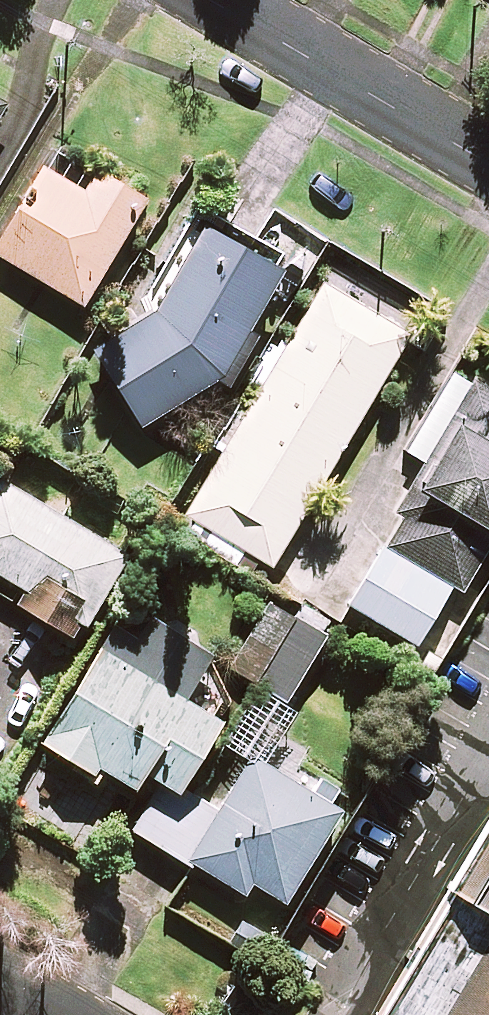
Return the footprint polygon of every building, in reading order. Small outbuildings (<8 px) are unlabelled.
[(46,166),(0,244),(0,257),(82,306),(145,200),(95,171),(85,189),(62,175),(46,166)] [(150,311),(89,350),(140,429),(218,379),(229,386),(257,337),(247,331),(281,273),(200,225),(150,311)] [(411,330),(325,279),(185,516),(271,567),(411,330)] [(353,609),(416,645),(448,587),(459,593),(488,538),(488,392),(451,372),(406,454),(421,462),(393,512),(403,518),(377,565),(353,609)] [(0,481),(0,575),(29,593),(20,607),(62,632),(77,608),(106,626),(141,567),(0,481)] [(259,678),(296,617),(269,600),(231,661),(259,678)] [(259,678),(218,744),(245,760),(218,804),(201,793),(191,810),(166,854),(240,899),(250,883),(285,904),(341,814),(330,807),(340,791),(265,745),(302,686),(297,684),(333,625),(303,607),(296,617),(259,678)] [(123,663),(96,647),(41,742),(97,775),(101,769),(135,790),(144,775),(178,795),(221,722),(184,701),(212,653),(150,617),(123,663)] [(372,1014),(488,1014),(488,808),(372,1014)]
